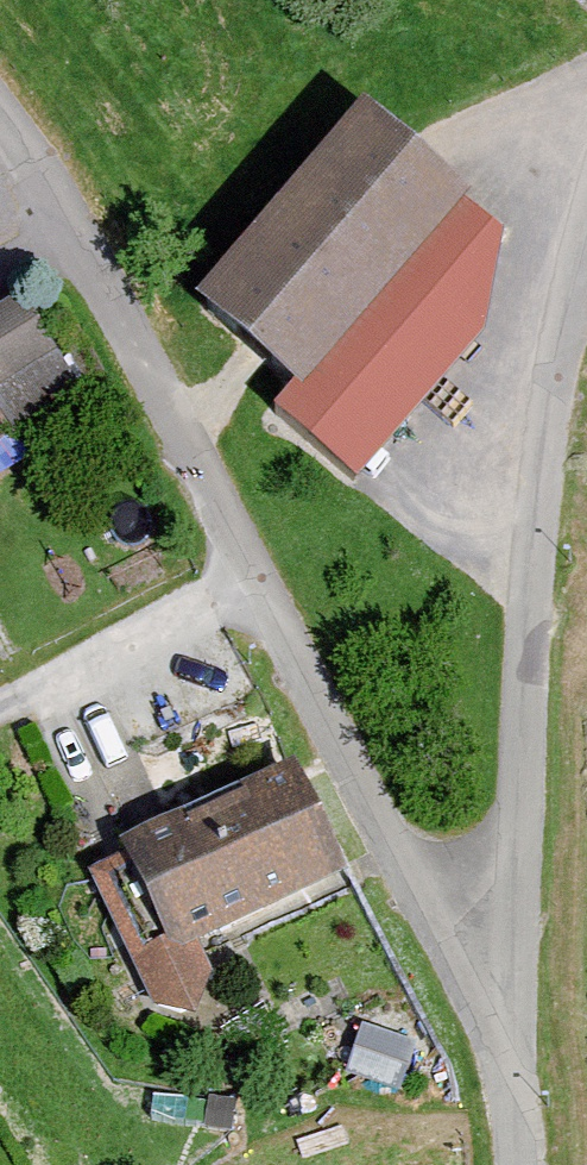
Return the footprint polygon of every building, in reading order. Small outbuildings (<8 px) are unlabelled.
[(466,178),(359,87),(192,282),(300,374),(460,186),(466,178)] [(460,186),(300,374),(275,402),(354,470),(481,321),(500,219),(460,186)] [(18,286),(0,297),(0,436),(81,385),(18,286)] [(345,863),(291,751),(116,835),(122,847),(86,865),(150,999),(192,1009),(210,966),(195,935),(345,863)]
